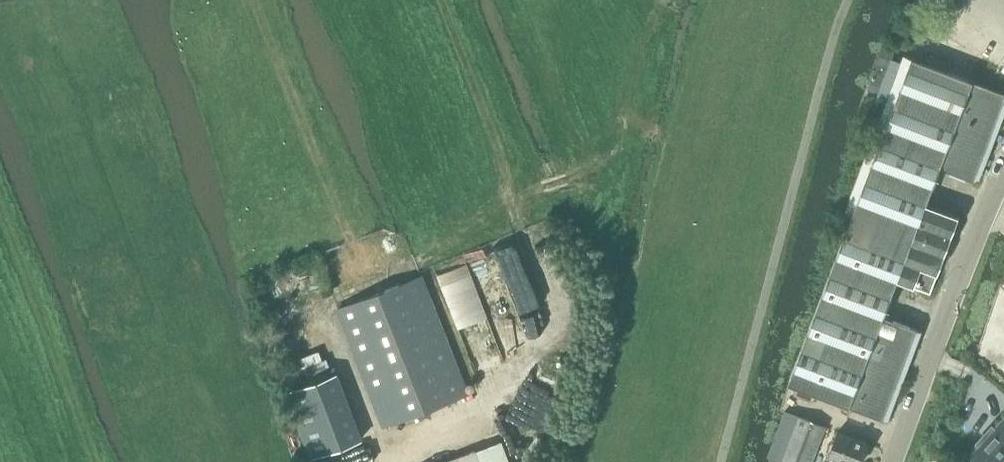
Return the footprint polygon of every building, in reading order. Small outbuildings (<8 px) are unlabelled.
[(789,382),(789,383),(883,418),(917,328),(884,315),(897,279),(930,291),(959,216),(926,203),(940,167),(979,181),(1003,116),(1003,92),(904,54),(883,46),(868,89),(870,89),(878,92),(876,99),(886,102),(846,208),(843,215),(851,218),(826,282),(794,368),(789,382)] [(383,427),(454,399),(469,393),(423,275),(336,308),(383,427)] [(363,437),(343,386),(288,407),(308,458),(363,437)] [(767,457),(771,458),(781,461),(813,461),(827,425),(785,410),(776,433),(767,457)] [(964,458),(968,461),(1003,461),(1003,412),(964,458)] [(868,443),(837,431),(828,455),(847,461),(861,461),(868,443)] [(443,461),(511,461),(502,440),(446,461),(443,461)]
